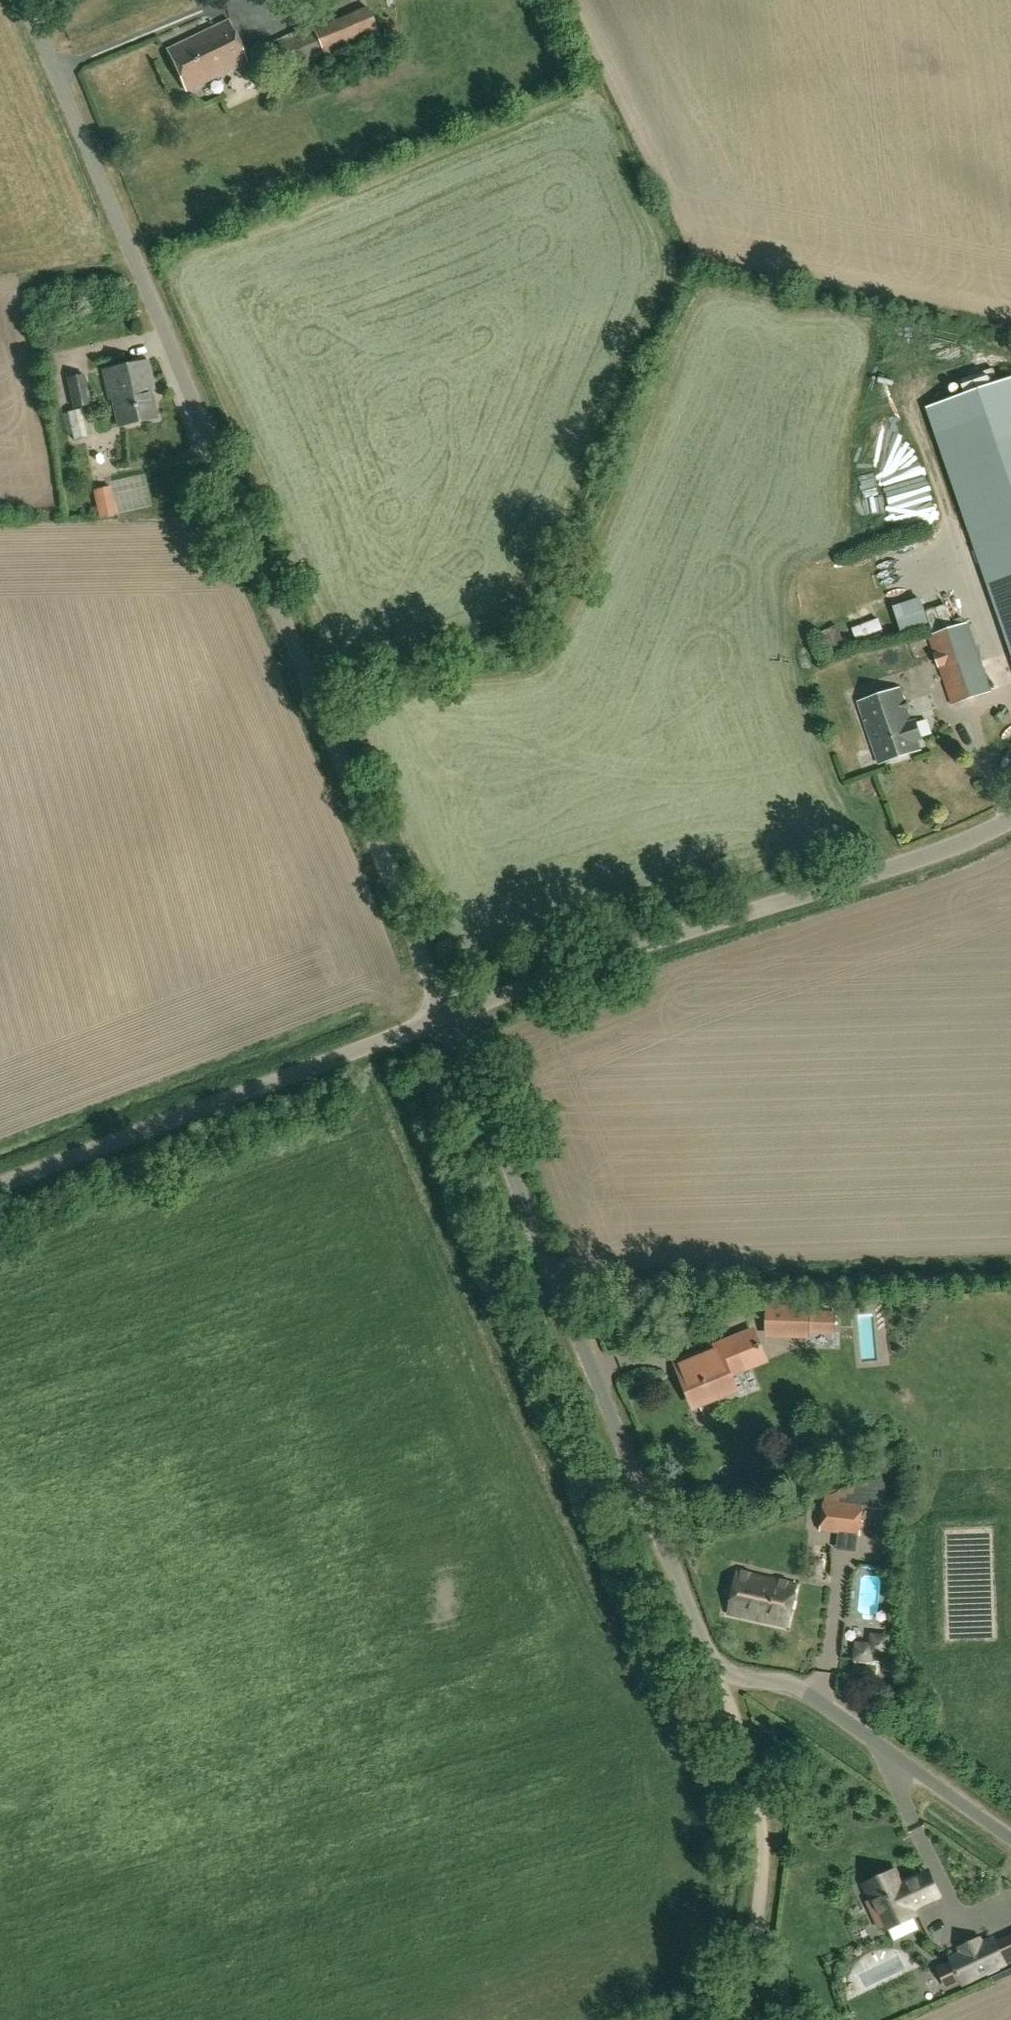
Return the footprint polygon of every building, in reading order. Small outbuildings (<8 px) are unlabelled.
[(380,35),(368,7),(314,30),(313,26),(266,45),(280,77),(326,57),(326,58),(380,35)] [(187,92),(248,62),(228,20),(167,50),(187,92)] [(52,337),(56,336),(59,332),(58,328),(54,326),(50,327),(48,330),(49,335),(52,337)] [(158,418),(152,391),(155,390),(148,361),(104,371),(110,400),(113,399),(119,427),(158,418)] [(999,383),(994,368),(959,381),(964,395),(927,408),(1010,650),(1010,379),(999,383)] [(74,408),(91,404),(85,375),(67,378),(74,408)] [(75,440),(88,437),(81,410),(69,413),(75,440)] [(93,490),(100,519),(117,515),(111,486),(93,490)] [(952,703),(990,691),(967,623),(929,636),(952,703)] [(911,721),(900,688),(859,702),(879,762),(921,748),(918,740),(923,738),(916,719),(911,721)] [(440,1122),(446,1120),(443,1113),(438,1115),(440,1122)] [(766,1337),(810,1339),(811,1333),(835,1334),(836,1311),(811,1310),(812,1305),(767,1304),(766,1337)] [(726,1376),(746,1367),(734,1338),(703,1351),(709,1365),(693,1372),(692,1370),(682,1374),(692,1397),(696,1395),(699,1404),(732,1390),(726,1376)] [(860,1535),(863,1505),(824,1500),(820,1530),(860,1535)] [(787,1626),(796,1584),(739,1571),(729,1612),(787,1626)] [(862,1645),(857,1649),(855,1672),(879,1675),(881,1651),(886,1652),(887,1638),(877,1637),(872,1641),(872,1646),(862,1645)] [(902,1886),(896,1871),(866,1885),(873,1900),(868,1902),(875,1916),(879,1914),(886,1928),(916,1914),(913,1908),(934,1898),(923,1874),(909,1881),(910,1883),(902,1886)] [(964,1982),(1010,1960),(1010,1935),(995,1943),(994,1939),(987,1942),(982,1944),(979,1940),(961,1948),(963,1953),(953,1958),(964,1982)]
